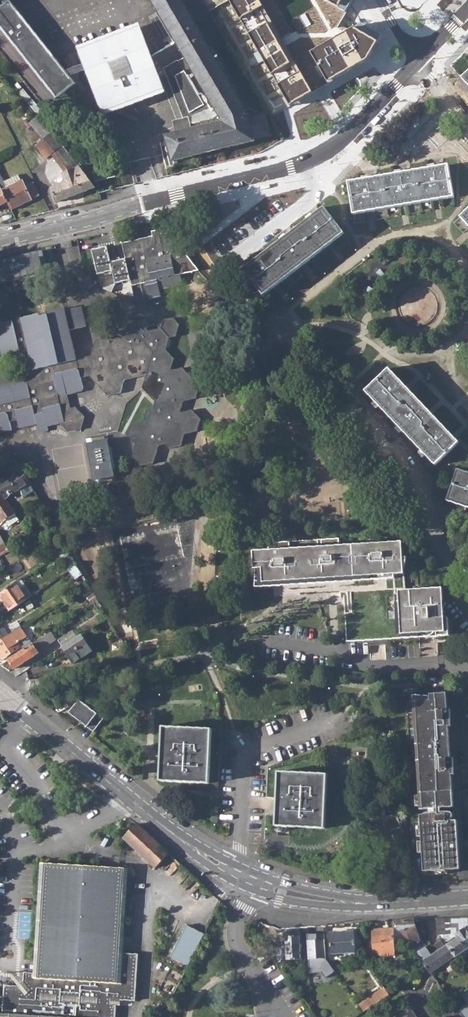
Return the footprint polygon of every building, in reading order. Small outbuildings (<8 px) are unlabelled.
[(185,58),(163,69),(183,121),(175,123),(178,134),(166,137),(173,162),(270,136),(265,114),(259,116),(259,113),(248,109),(245,111),(181,0),(151,0),(185,58)] [(208,10),(271,117),(367,61),(382,37),(361,0),(225,0),(208,10)] [(57,100),(76,86),(10,2),(0,9),(0,27),(57,100)] [(155,67),(140,28),(121,35),(130,59),(126,60),(132,76),(155,67)] [(111,65),(126,60),(130,59),(121,35),(79,51),(88,74),(111,65)] [(88,74),(103,114),(164,91),(163,86),(121,102),(113,83),(118,82),(111,65),(88,74)] [(155,67),(132,76),(118,82),(113,83),(121,102),(163,86),(155,67)] [(273,122),(278,129),(286,124),(282,116),(273,122)] [(50,188),(55,202),(82,192),(93,187),(63,147),(51,133),(36,145),(46,158),(56,150),(71,171),(63,174),(64,182),(50,188)] [(450,165),(349,183),(355,215),(456,198),(450,165)] [(94,172),(96,181),(114,177),(112,168),(94,172)] [(11,209),(30,199),(38,195),(32,183),(24,187),(21,182),(6,188),(0,177),(0,188),(7,202),(11,209)] [(245,270),(264,295),(345,233),(325,208),(245,270)] [(122,243),(126,259),(130,280),(132,286),(141,284),(145,301),(162,297),(161,290),(183,284),(181,274),(199,271),(179,247),(175,230),(174,226),(151,231),(153,237),(122,243)] [(108,247),(92,250),(97,275),(113,271),(111,262),(108,247)] [(126,259),(111,262),(113,271),(116,284),(130,280),(126,259)] [(213,303),(223,312),(232,302),(222,294),(213,303)] [(0,323),(0,348),(2,359),(20,355),(21,359),(30,357),(33,369),(24,371),(26,380),(0,386),(0,433),(36,424),(37,429),(61,424),(68,432),(81,431),(85,416),(76,407),(71,408),(68,395),(84,390),(81,378),(76,359),(76,358),(70,329),(86,326),(81,306),(0,323)] [(95,339),(90,355),(76,359),(81,378),(88,376),(108,396),(121,393),(125,380),(146,375),(142,387),(156,401),(154,407),(148,408),(144,420),(131,423),(128,434),(136,443),(133,456),(141,466),(153,463),(159,446),(164,445),(168,449),(180,446),(184,434),(197,431),(200,417),(193,408),(182,410),(185,399),(196,396),(200,383),(183,366),(172,367),(175,357),(166,347),(169,336),(176,335),(180,324),(173,317),(164,319),(160,328),(149,330),(141,322),(128,325),(124,337),(110,340),(106,336),(95,339)] [(365,391),(436,465),(460,443),(389,369),(365,391)] [(109,439),(87,442),(93,480),(115,476),(109,439)] [(5,500),(29,483),(14,460),(0,470),(0,492),(5,500)] [(458,470),(448,501),(467,507),(467,473),(458,470)] [(4,521),(14,515),(5,500),(0,492),(0,520),(2,523),(4,521)] [(18,521),(14,515),(4,521),(8,527),(18,521)] [(404,573),(402,552),(402,542),(338,546),(337,539),(319,540),(319,548),(288,550),(288,542),(267,544),(267,551),(252,552),(253,570),(256,570),(257,587),(315,584),(351,582),(395,579),(394,574),(395,574),(404,573)] [(63,554),(68,562),(73,559),(69,551),(63,554)] [(77,565),(69,570),(73,575),(75,579),(82,574),(77,565)] [(10,610),(27,598),(22,592),(17,583),(0,594),(10,610)] [(395,594),(396,599),(399,638),(447,634),(450,634),(448,617),(444,617),(442,587),(399,590),(399,594),(395,594)] [(0,640),(0,655),(3,660),(30,641),(21,627),(8,635),(0,640)] [(72,641),(77,637),(73,630),(58,640),(62,647),(63,647),(72,641)] [(8,659),(15,669),(38,653),(50,645),(44,635),(8,659)] [(72,641),(82,658),(92,651),(81,635),(77,637),(72,641)] [(72,641),(63,647),(73,663),(82,658),(72,641)] [(102,656),(104,662),(126,655),(124,650),(102,656)] [(429,808),(448,807),(453,806),(451,774),(454,773),(453,757),(450,757),(448,725),(451,725),(450,709),(447,709),(446,692),(429,693),(429,694),(413,695),(419,808),(429,808)] [(68,715),(93,734),(103,721),(78,701),(68,715)] [(158,779),(207,782),(211,728),(162,725),(158,779)] [(274,822),(323,825),(326,774),(277,771),(274,822)] [(448,807),(429,808),(429,812),(420,814),(423,870),(459,868),(456,819),(449,820),(449,818),(451,818),(453,815),(452,812),(448,811),(448,807)] [(398,829),(403,828),(397,810),(366,821),(371,837),(382,834),(386,847),(403,841),(398,829)] [(124,838),(156,868),(169,853),(138,824),(124,838)] [(116,1006),(119,1006),(120,1006),(120,1000),(135,1001),(138,954),(123,953),(128,868),(41,863),(33,972),(23,972),(22,983),(18,987),(3,986),(2,1013),(0,1013),(0,1016),(115,1016),(116,1006)] [(437,933),(439,935),(444,934),(451,932),(449,917),(436,918),(437,933)] [(422,938),(421,935),(417,936),(416,931),(417,931),(414,919),(394,921),(399,928),(407,938),(416,952),(426,944),(422,938)] [(170,957),(188,966),(204,935),(186,925),(170,957)] [(456,957),(467,948),(467,925),(455,933),(457,937),(447,944),(455,955),(456,957)] [(397,947),(397,944),(394,944),(394,928),(372,929),(374,961),(382,960),(382,956),(395,955),(395,947),(397,947)] [(401,943),(407,938),(399,928),(394,928),(394,944),(397,944),(397,943),(401,943)] [(330,932),(331,954),(356,952),(354,931),(330,932)] [(325,933),(306,934),(309,973),(321,972),(325,978),(335,971),(326,960),(325,933)] [(269,947),(291,978),(301,960),(300,935),(286,936),(287,946),(269,947)] [(416,952),(431,972),(455,955),(447,944),(436,951),(429,942),(426,944),(416,952)] [(361,1005),(365,1011),(389,994),(385,988),(361,1005)] [(453,1001),(464,1016),(467,1016),(467,990),(453,1001)]
